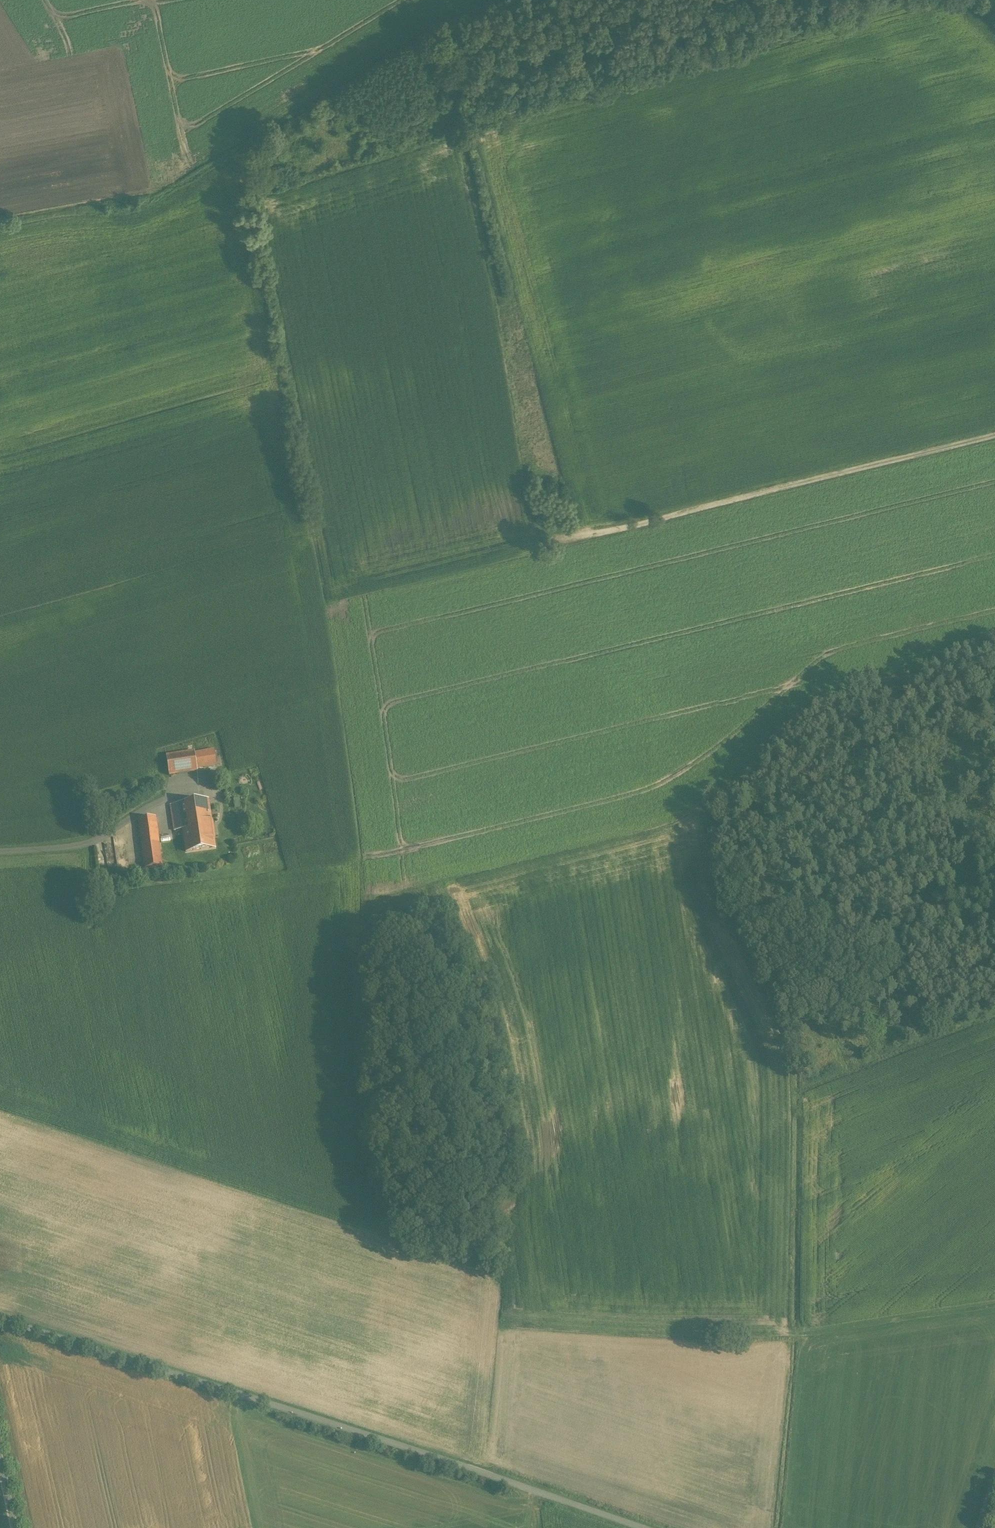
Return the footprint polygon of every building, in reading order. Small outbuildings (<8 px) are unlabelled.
[(194,752),(166,757),(169,776),(197,772),(194,752)] [(207,801),(179,805),(183,830),(186,852),(214,848),(207,801)] [(179,805),(171,806),(174,831),(183,830),(179,805)] [(155,818),(139,820),(142,846),(159,844),(155,818)] [(159,844),(142,846),(145,869),(162,867),(159,844)]
